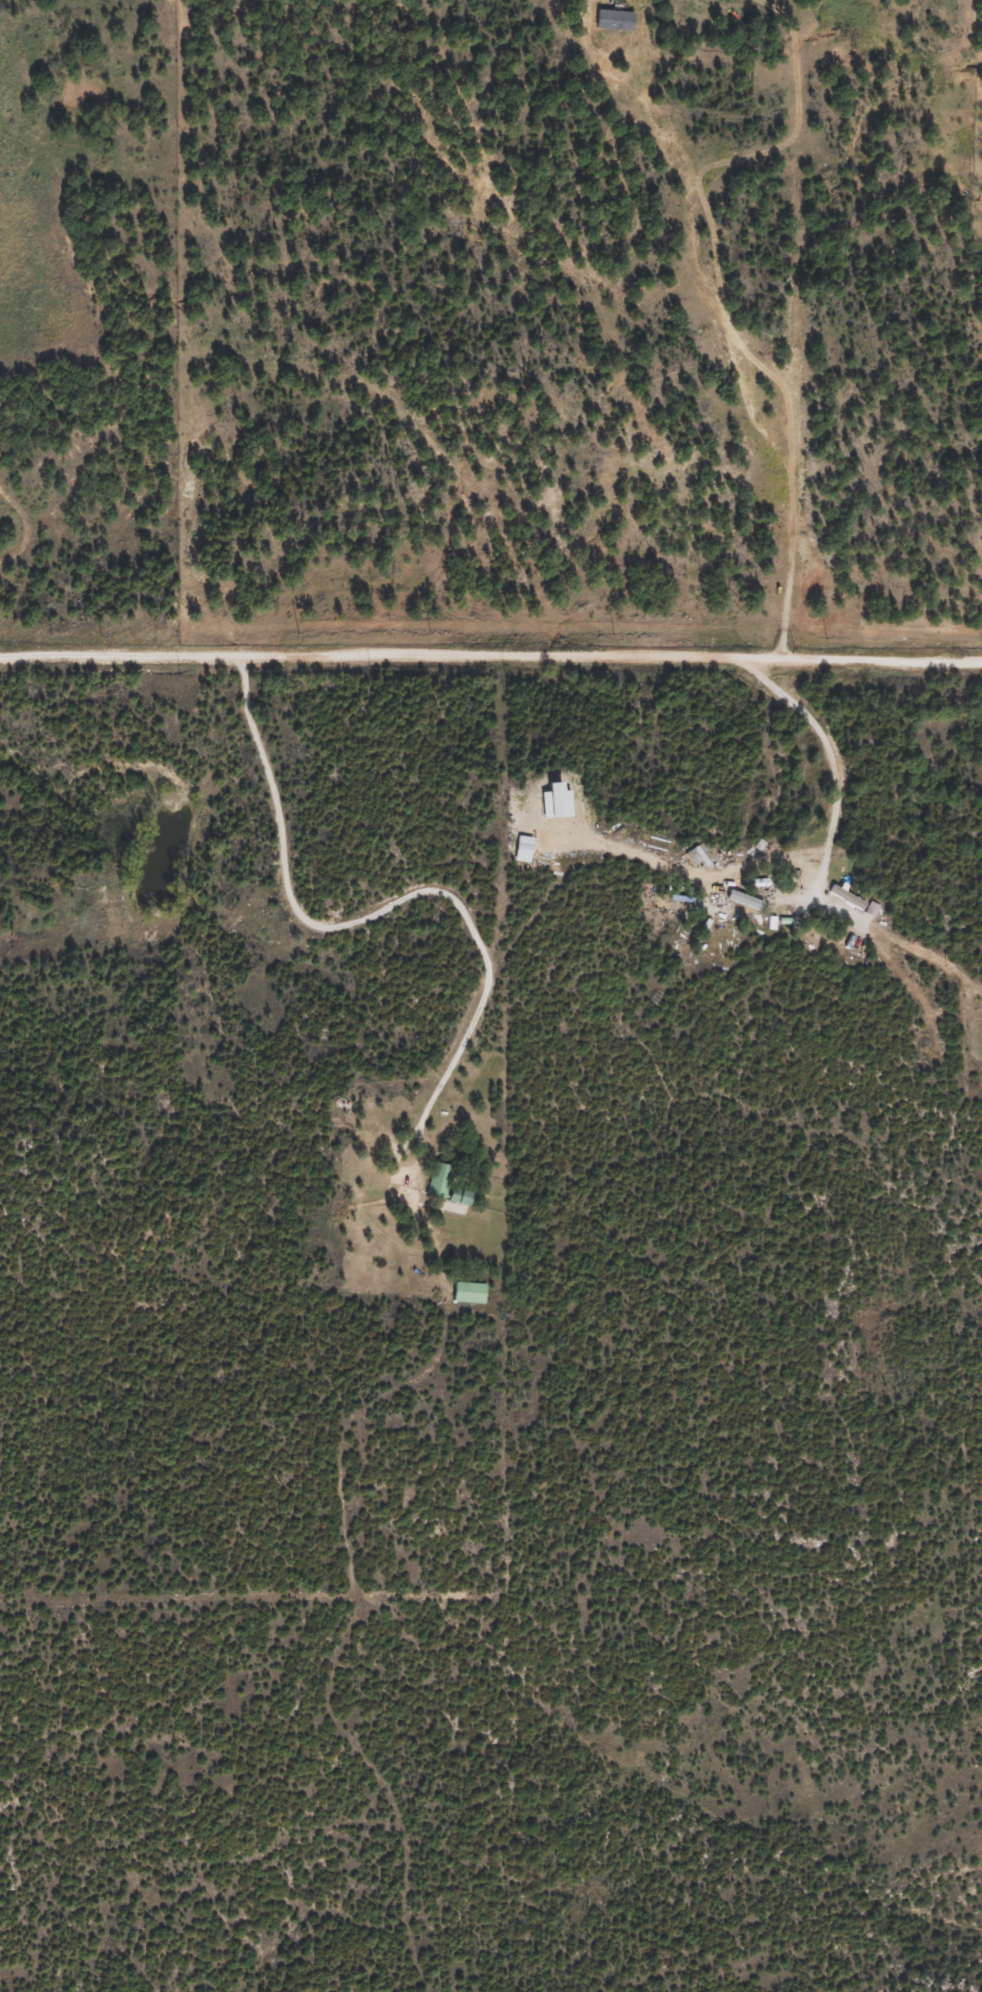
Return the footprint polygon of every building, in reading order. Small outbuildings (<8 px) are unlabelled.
[(866,911),(870,899),(830,885),(826,897),(866,911)] [(791,899),(755,899),(755,908),(791,908),(791,899)] [(426,1196),(445,1200),(454,1166),(435,1161),(426,1196)] [(452,1201),(473,1204),(475,1192),(454,1189),(452,1201)] [(455,1301),(486,1304),(488,1284),(457,1281),(455,1301)]
